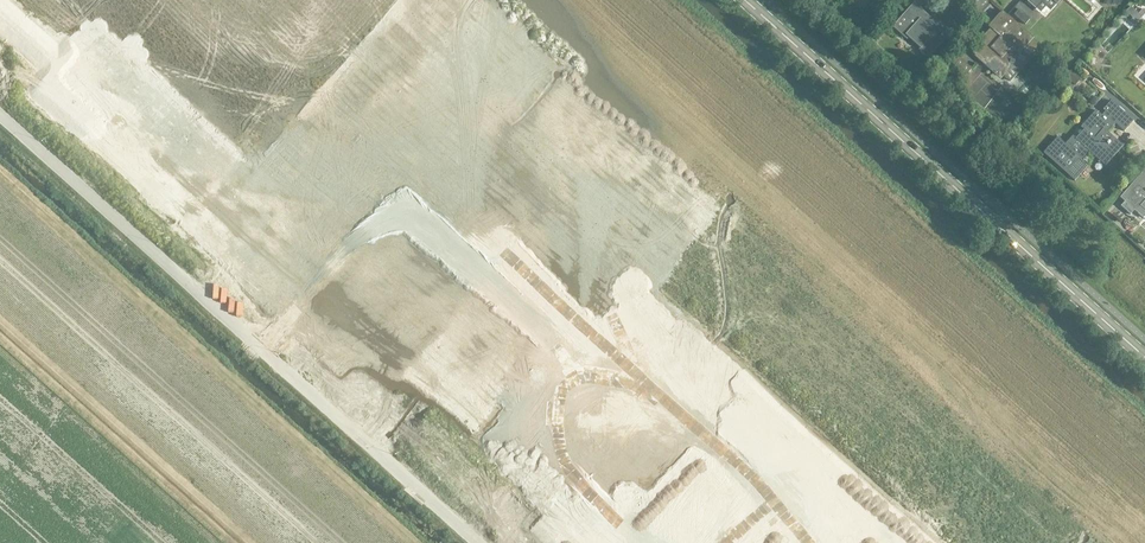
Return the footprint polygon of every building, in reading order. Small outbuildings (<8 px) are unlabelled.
[(860,9),(868,0),(850,0),(860,9)] [(1041,13),(1046,8),(1051,12),(1062,0),(1026,0),(1041,13)] [(928,59),(951,32),(942,24),(940,27),(914,3),(892,27),(928,59)] [(1026,26),(1031,19),(1019,9),(1014,15),(1026,26)] [(1023,67),(1042,46),(1003,12),(989,27),(993,31),(973,53),(987,66),(988,65),(1002,77),(1017,61),(1023,67)] [(1044,153),(1075,181),(1090,165),(1084,160),(1094,149),(1109,162),(1123,146),(1108,133),(1116,123),(1125,131),(1134,121),(1111,101),(1103,109),(1106,111),(1103,115),(1096,110),(1081,127),(1087,132),(1079,141),(1077,139),(1071,146),(1067,143),(1066,145),(1059,138),(1044,153)] [(1128,189),(1120,198),(1125,202),(1121,206),(1130,215),(1134,210),(1143,218),(1144,216),(1144,174),(1143,173),(1128,189)] [(551,334),(520,306),(493,337),(626,455),(653,424),(620,395),(628,387),(559,325),(551,334)]
